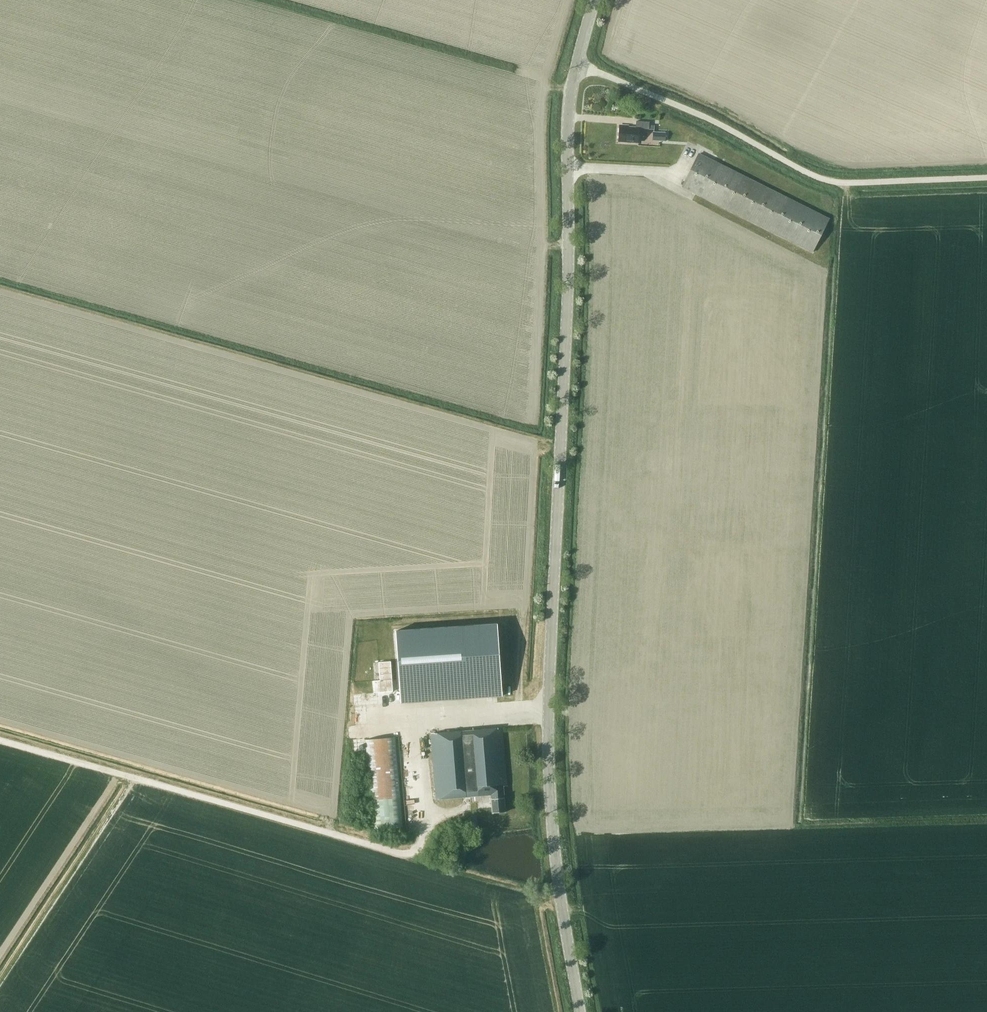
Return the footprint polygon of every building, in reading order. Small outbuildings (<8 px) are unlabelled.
[(639,129),(649,129),(654,130),(654,125),(649,125),(649,122),(636,121),(635,128),(628,128),(628,126),(619,125),(619,141),(638,142),(639,129)] [(666,133),(653,132),(652,141),(665,142),(666,133)] [(829,219),(698,153),(681,187),(812,253),(829,219)] [(497,624),(395,631),(400,691),(501,684),(497,624)] [(374,692),(393,691),(391,661),(378,662),(380,680),(374,680),(374,692)] [(502,786),(507,786),(502,728),(431,734),(437,799),(489,795),(489,799),(486,799),(488,821),(505,820),(502,786)] [(365,740),(370,800),(373,830),(403,827),(395,737),(365,740)]
